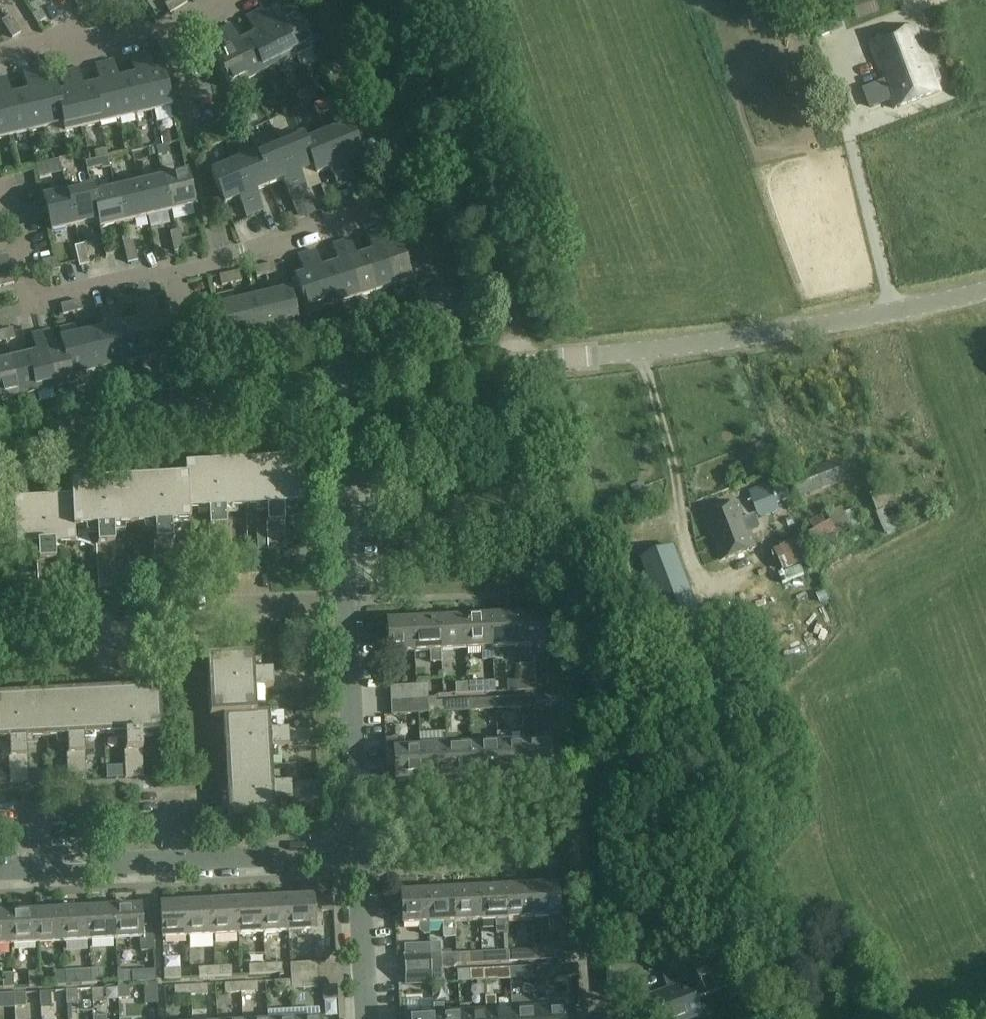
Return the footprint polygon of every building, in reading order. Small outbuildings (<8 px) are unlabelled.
[(83,0),(75,0),(73,2),(78,10),(86,5),(83,0)] [(177,7),(173,0),(169,0),(163,4),(168,12),(177,7)] [(295,57),(311,49),(287,0),(279,0),(277,1),(286,19),(278,23),(295,57)] [(830,8),(810,16),(819,40),(840,31),(830,8)] [(295,57),(278,23),(270,27),(261,9),(253,13),(279,65),(295,57)] [(36,24),(44,19),(39,10),(30,15),(36,24)] [(279,65),(253,13),(244,17),(254,36),(252,36),(246,39),(263,73),(279,65)] [(1,21),(6,29),(14,24),(9,15),(1,21)] [(11,38),(20,32),(14,24),(6,29),(11,38)] [(263,73),(246,39),(238,43),(229,25),(221,29),(247,81),(263,73)] [(869,44),(884,81),(864,89),(871,107),(890,99),(894,109),(939,91),(935,81),(941,79),(938,71),(933,73),(915,26),(869,44)] [(247,81),(221,29),(213,33),(221,51),(213,55),(230,89),(247,81)] [(139,55),(152,112),(170,108),(161,70),(152,72),(148,53),(139,55)] [(152,112),(139,55),(129,58),(134,77),(126,78),(135,116),(152,112)] [(135,116),(126,78),(117,80),(113,62),(104,64),(117,120),(135,116)] [(117,120),(104,64),(94,66),(99,85),(91,86),(99,124),(117,120)] [(45,129),(61,125),(62,125),(55,94),(56,94),(55,86),(46,89),(41,70),(32,72),(45,129)] [(99,124),(91,86),(82,89),(78,70),(69,72),(82,128),(99,124)] [(18,95),(27,133),(45,129),(32,72),(23,74),(28,93),(18,95)] [(62,125),(61,125),(63,133),(82,128),(69,72),(60,74),(64,92),(56,94),(55,94),(62,125)] [(10,137),(27,133),(18,95),(10,97),(5,78),(0,80),(0,95),(10,137)] [(0,95),(0,139),(10,137),(0,95)] [(325,134),(345,184),(354,180),(346,162),(360,156),(347,125),(325,134)] [(345,184),(325,134),(304,142),(302,143),(312,167),(315,175),(329,169),(337,188),(345,184)] [(301,135),(277,145),(298,195),(307,191),(299,173),(312,167),(302,143),(304,142),(301,135)] [(298,195),(277,145),(255,154),(268,186),(282,180),(290,198),(298,195)] [(268,186),(255,154),(233,163),(254,213),(262,210),(255,192),(268,186)] [(47,175),(44,162),(37,164),(40,177),(47,175)] [(254,213),(233,163),(210,173),(223,205),(237,199),(244,217),(254,213)] [(161,178),(170,212),(193,206),(185,173),(161,178)] [(138,184),(146,218),(170,212),(161,178),(138,184)] [(146,218),(138,184),(115,189),(123,223),(146,218)] [(40,188),(43,199),(51,233),(75,227),(67,193),(54,196),(52,185),(40,188)] [(67,193),(75,227),(97,222),(98,221),(92,195),(90,188),(67,193)] [(115,189),(92,195),(98,221),(97,222),(99,229),(123,223),(115,189)] [(383,229),(374,231),(392,288),(410,282),(398,245),(389,247),(383,229)] [(172,242),(181,240),(179,230),(169,232),(172,242)] [(375,293),(392,288),(374,231),(366,234),(372,253),(363,256),(375,293)] [(181,240),(172,242),(174,252),(183,250),(181,240)] [(358,299),(375,293),(363,256),(355,258),(349,240),(340,243),(358,299)] [(125,253),(134,251),(132,241),(123,243),(125,253)] [(341,304),(358,299),(340,243),(331,246),(337,264),(329,267),(341,304)] [(77,257),(86,254),(84,245),(75,247),(77,257)] [(134,251),(125,253),(128,263),(137,261),(134,251)] [(324,310),(341,304),(329,267),(320,269),(314,251),(306,254),(324,310)] [(86,254),(77,257),(79,266),(88,264),(86,254)] [(306,315),(324,310),(306,254),(297,257),(302,275),(294,278),(306,315)] [(57,259),(49,261),(42,263),(44,275),(60,271),(57,259)] [(263,266),(266,275),(275,273),(273,263),(263,266)] [(266,275),(263,266),(254,268),(256,277),(266,275)] [(228,274),(230,283),(240,281),(238,272),(228,274)] [(1,277),(4,286),(13,284),(10,274),(1,277)] [(230,283),(228,274),(218,276),(220,286),(230,283)] [(270,294),(279,332),(297,327),(288,290),(270,294)] [(279,332),(270,294),(253,298),(261,336),(279,332)] [(143,300),(156,357),(174,353),(165,315),(157,317),(152,298),(143,300)] [(235,302),(244,340),(261,336),(253,298),(235,302)] [(156,357),(143,300),(134,302),(139,321),(130,323),(139,362),(156,357)] [(69,303),(72,313),(81,311),(79,301),(69,303)] [(244,340),(235,302),(217,306),(225,344),(244,340)] [(72,313),(69,303),(60,306),(62,316),(72,313)] [(139,362),(130,323),(121,326),(117,306),(108,308),(121,366),(139,362)] [(121,366),(108,308),(99,311),(104,330),(95,332),(104,370),(121,366)] [(3,332),(5,341),(14,339),(12,330),(3,332)] [(62,348),(61,349),(54,350),(49,331),(40,333),(53,390),(72,386),(70,378),(69,378),(62,348)] [(104,370),(95,332),(77,336),(86,374),(104,370)] [(27,357),(36,394),(53,390),(40,333),(31,335),(35,355),(27,357)] [(86,374),(77,336),(59,341),(61,349),(62,348),(69,378),(70,378),(86,374)] [(36,394),(27,357),(9,361),(18,398),(36,394)] [(9,361),(0,363),(0,399),(1,403),(18,398),(9,361)] [(244,508),(266,507),(266,524),(267,525),(278,524),(283,524),(282,506),(302,505),(300,459),(242,462),(244,508)] [(799,498),(847,479),(839,459),(791,478),(799,498)] [(209,526),(209,527),(220,527),(226,527),(225,509),(244,508),(242,462),(185,464),(185,478),(186,478),(187,511),(188,511),(208,510),(209,526)] [(188,511),(187,511),(186,478),(185,478),(132,480),(134,527),(154,526),(155,542),(155,543),(166,543),(172,543),(171,525),(188,524),(188,511)] [(69,483),(70,497),(72,497),(73,528),(75,528),(75,529),(96,528),(97,545),(97,546),(109,546),(114,545),(113,528),(134,527),(132,480),(69,483)] [(777,504),(772,489),(770,485),(750,494),(758,516),(778,508),(777,504)] [(772,489),(777,504),(779,503),(779,502),(790,498),(785,485),(772,489)] [(75,529),(75,528),(73,528),(72,497),(70,497),(13,500),(16,546),(37,545),(38,562),(38,563),(49,562),(55,562),(54,544),(76,543),(75,529)] [(756,526),(752,517),(744,520),(738,504),(704,516),(721,559),(754,547),(748,529),(756,526)] [(864,522),(855,506),(844,512),(842,509),(807,528),(817,547),(864,522)] [(882,530),(898,527),(894,506),(878,509),(882,530)] [(776,546),(786,567),(808,555),(798,535),(776,546)] [(709,636),(675,546),(642,558),(677,648),(709,636)] [(516,615),(517,648),(544,646),(542,614),(516,615)] [(490,617),(492,649),(517,648),(516,615),(490,617)] [(492,649),(490,617),(464,618),(465,650),(481,649),(482,660),(492,660),(492,649)] [(438,619),(439,652),(465,650),(464,618),(438,619)] [(439,652),(438,619),(412,621),(414,653),(428,652),(429,664),(440,663),(439,652)] [(414,653),(412,621),(385,622),(387,654),(414,653)] [(222,713),(255,712),(254,692),(271,690),(272,690),(271,679),(271,674),(254,675),(253,656),(206,659),(209,717),(222,716),(222,713)] [(271,692),(279,692),(278,679),(271,679),(272,690),(271,690),(271,692)] [(519,680),(520,691),(534,690),(533,679),(532,679),(520,680),(519,680)] [(520,691),(519,680),(506,680),(507,691),(520,691)] [(467,682),(467,693),(496,692),(495,681),(481,682),(467,682)] [(467,693),(467,682),(454,683),(455,694),(467,693)] [(393,700),(416,699),(416,685),(392,686),(393,700)] [(416,699),(430,699),(430,685),(416,685),(416,699)] [(141,750),(140,733),(161,732),(159,686),(101,689),(103,734),(124,733),(125,750),(125,751),(136,751),(141,750)] [(66,736),(67,753),(67,754),(78,754),(84,753),(83,736),(103,734),(101,689),(43,692),(45,737),(66,736)] [(43,692),(0,694),(0,740),(8,740),(9,756),(9,757),(20,757),(26,756),(25,739),(45,737),(43,692)] [(520,697),(520,708),(535,707),(534,696),(520,697)] [(520,708),(520,697),(507,697),(508,708),(520,708)] [(416,699),(393,700),(393,714),(417,713),(416,699)] [(430,699),(416,699),(417,713),(431,712),(430,699)] [(468,700),(468,710),(483,709),(482,699),(468,700)] [(468,710),(468,700),(455,700),(455,711),(468,710)] [(269,732),(268,711),(255,712),(222,713),(222,716),(225,769),(271,766),(270,749),(287,747),(288,747),(287,736),(287,731),(269,732)] [(522,742),(524,775),(551,774),(549,741),(536,742),(535,717),(522,718),(523,742),(522,742)] [(497,744),(498,776),(524,775),(522,742),(509,743),(508,732),(497,733),(497,744)] [(444,746),(446,779),(472,778),(470,745),(457,746),(456,735),(444,736),(444,746)] [(385,769),(393,769),(394,782),(420,780),(419,748),(403,748),(403,741),(384,742),(385,769)] [(497,744),(470,745),(472,778),(498,776),(497,744)] [(446,779),(444,746),(419,748),(420,780),(431,780),(431,783),(434,785),(442,784),(444,782),(444,779),(446,779)] [(271,766),(225,769),(228,823),(274,821),(273,802),(290,801),(290,800),(291,800),(290,789),(290,783),(272,784),(271,766)] [(506,921),(531,919),(530,886),(518,887),(518,884),(516,882),(508,883),(505,885),(505,888),(504,888),(506,921)] [(556,885),(530,886),(531,919),(549,918),(549,930),(560,930),(560,918),(558,918),(556,885)] [(506,921),(504,888),(478,889),(479,922),(494,921),(494,933),(506,933),(506,921)] [(453,923),(479,922),(478,889),(451,890),(453,923)] [(443,938),(454,938),(453,923),(451,890),(426,892),(428,925),(443,924),(443,938)] [(401,926),(428,925),(426,892),(399,893),(401,926)] [(286,898),(288,932),(314,930),(312,897),(286,898)] [(261,900),(263,933),(288,932),(286,898),(261,900)] [(236,901),(238,934),(263,933),(261,900),(236,901)] [(211,902),(213,936),(238,934),(236,901),(211,902)] [(186,903),(188,937),(213,936),(211,902),(186,903)] [(188,937),(186,903),(160,905),(162,938),(188,937)] [(139,906),(112,907),(114,940),(141,938),(141,951),(154,950),(153,925),(140,926),(139,906)] [(88,941),(114,940),(112,907),(86,909),(88,941)] [(88,941),(86,909),(61,910),(62,942),(88,941)] [(62,942),(61,910),(34,911),(36,944),(62,942)] [(36,944),(34,911),(8,913),(10,945),(36,944)] [(8,913),(0,913),(0,946),(10,945),(8,913)] [(533,949),(533,960),(562,958),(561,944),(533,945),(534,949),(533,949)] [(507,951),(508,961),(533,960),(533,949),(507,951)] [(507,951),(481,952),(481,963),(508,961),(507,951)] [(481,963),(481,952),(455,953),(455,965),(456,964),(481,963)] [(264,964),(265,973),(282,972),(281,963),(279,963),(279,959),(269,960),(269,953),(265,954),(266,964),(264,964)] [(455,965),(455,953),(429,955),(430,968),(441,968),(453,968),(455,965)] [(430,968),(429,955),(404,956),(404,969),(430,968)] [(669,991),(646,1000),(654,1018),(688,1018),(699,1015),(694,1000),(706,995),(695,964),(692,958),(684,958),(669,963),(672,973),(664,976),(669,991)] [(290,976),(316,975),(316,962),(290,963),(290,976)] [(265,973),(264,964),(248,965),(249,974),(265,973)] [(534,966),(534,977),(555,976),(556,978),(570,978),(570,965),(534,966)] [(215,976),(214,966),(198,967),(198,977),(215,976)] [(214,966),(215,976),(231,975),(231,966),(214,966)] [(534,977),(534,966),(508,968),(509,978),(534,977)] [(164,979),(180,978),(180,968),(163,969),(164,979)] [(430,968),(404,969),(404,983),(431,982),(430,968)] [(441,968),(430,968),(431,982),(442,982),(441,968)] [(508,968),(482,969),(482,980),(489,980),(495,979),(509,978),(508,968)] [(90,983),(89,969),(79,970),(80,984),(90,983)] [(89,969),(90,983),(102,982),(101,969),(89,969)] [(482,980),(482,969),(469,969),(470,980),(482,980)] [(117,971),(118,993),(119,998),(130,998),(128,970),(117,971)] [(155,970),(131,971),(132,983),(156,982),(155,970)] [(55,985),(65,984),(65,971),(54,971),(55,985)] [(28,986),(39,985),(38,972),(27,972),(28,986)] [(2,988),(14,987),(13,973),(2,974),(2,988)] [(316,975),(290,976),(290,980),(291,989),(317,987),(316,975)] [(291,989),(290,980),(274,981),(274,990),(291,989)] [(240,983),(241,992),(257,991),(257,982),(240,983)] [(144,1004),(158,1003),(157,983),(143,983),(144,1004)] [(241,992),(240,983),(224,984),(224,993),(241,992)] [(190,985),(191,995),(207,994),(207,984),(190,985)] [(191,995),(190,985),(173,986),(174,996),(191,995)] [(102,989),(90,989),(91,1003),(103,1002),(102,989)] [(78,1003),(77,990),(65,990),(66,1004),(78,1003)] [(40,1005),(51,1005),(50,991),(39,992),(40,1005)] [(484,1012),(484,1018),(511,1018),(510,1011),(496,1012),(496,992),(483,992),(484,1012)] [(14,1007),(25,1006),(24,993),(13,993),(14,1007)] [(536,1002),(528,1002),(518,998),(510,998),(510,1011),(511,1018),(537,1018),(536,1002)] [(536,1002),(537,1018),(563,1018),(563,1008),(545,1009),(545,1001),(536,1002)] [(484,1012),(469,1013),(468,1005),(458,1006),(458,1014),(458,1018),(484,1018),(484,1012)]
